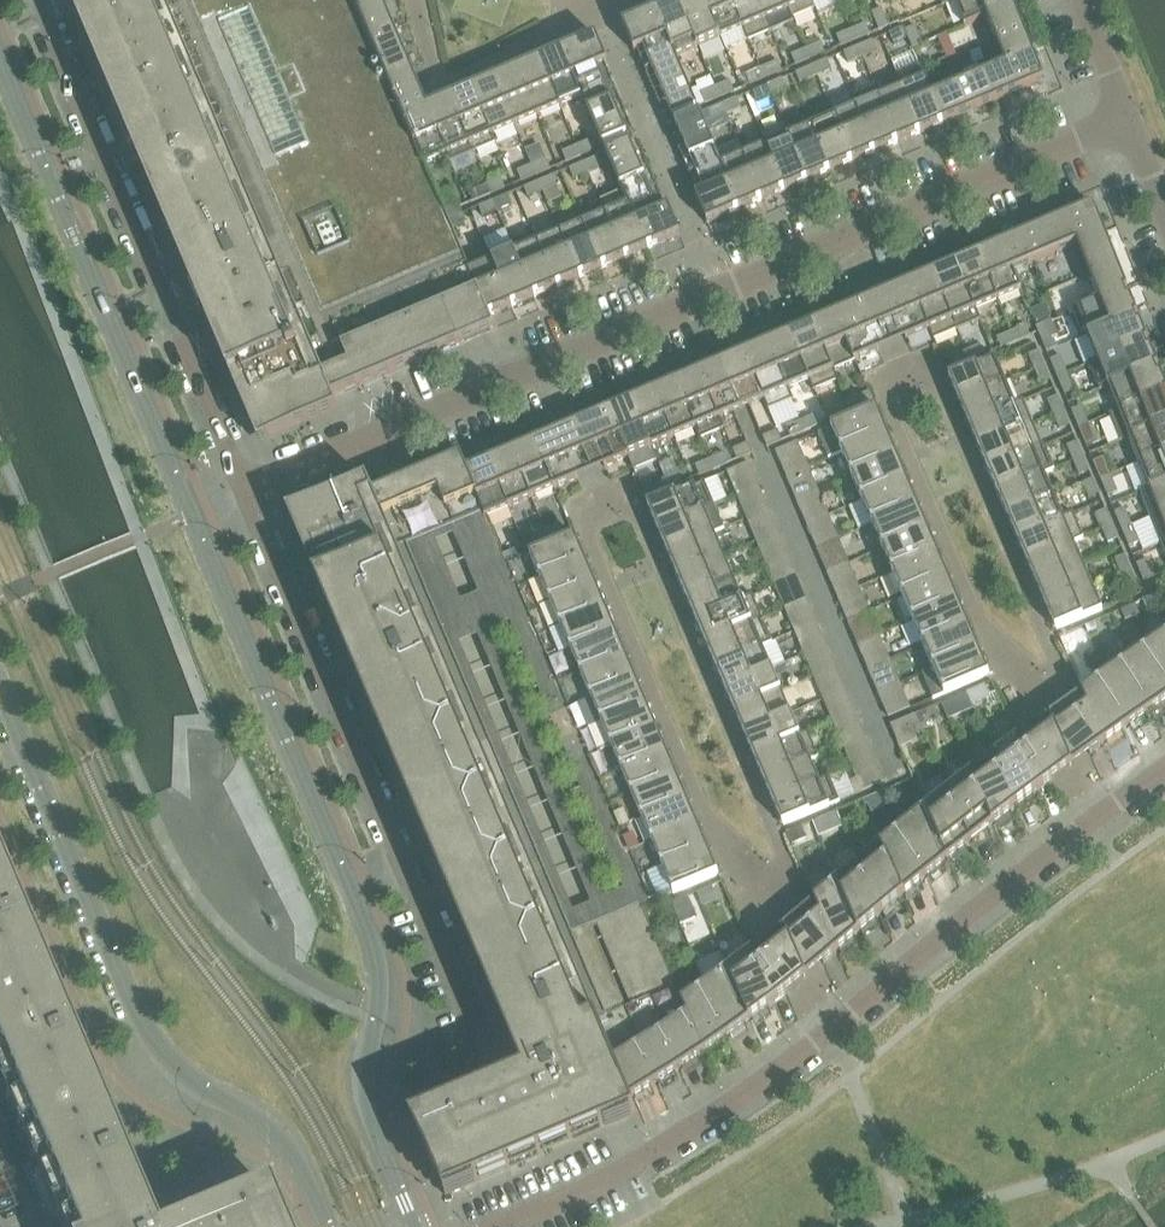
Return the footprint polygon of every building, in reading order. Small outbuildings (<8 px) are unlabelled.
[(75,7),(84,28),(99,64),(117,108),(136,153),(160,209),(165,221),(180,255),(189,276),(194,290),(203,309),(231,377),(255,432),(260,446),(339,412),(333,399),(452,349),(461,345),(495,330),(490,317),(489,317),(470,270),(457,241),(452,228),(447,217),(443,207),(425,164),(396,96),(382,63),(372,40),(358,6),(355,0),(72,0),(75,7)] [(358,6),(372,40),(395,30),(394,29),(393,29),(381,0),(355,0),(358,6)] [(679,2),(699,48),(721,39),(705,0),(686,0),(680,2),(680,1),(679,2)] [(721,39),(726,50),(747,41),(748,42),(749,41),(731,0),(705,0),(721,39)] [(749,41),(772,31),(773,31),(768,19),(767,19),(758,0),(731,0),(749,41)] [(767,19),(768,19),(789,10),(785,0),(758,0),(767,19)] [(789,10),(793,19),(816,9),(812,0),(785,0),(789,10)] [(942,6),(943,7),(955,2),(964,27),(1014,5),(1013,3),(1010,5),(1008,0),(955,0),(942,6)] [(657,11),(656,11),(671,48),(676,58),(677,58),(699,48),(679,2),(678,2),(678,3),(657,12),(657,11)] [(1014,5),(964,27),(965,28),(987,18),(996,41),(1006,66),(1034,55),(1014,5)] [(872,13),(879,31),(889,26),(882,9),(878,10),(872,13)] [(625,25),(623,25),(635,53),(644,49),(648,58),(671,48),(656,11),(655,12),(656,13),(625,25)] [(851,30),(856,41),(870,35),(866,24),(851,30)] [(915,27),(905,31),(908,38),(912,49),(923,44),(915,27)] [(904,28),(889,34),(893,44),(908,38),(905,31),(904,28)] [(851,30),(837,37),(841,47),(856,41),(851,30)] [(394,31),(372,40),(382,63),(396,96),(419,86),(418,85),(417,85),(394,31)] [(595,38),(564,51),(579,87),(602,77),(598,68),(608,64),(596,37),(594,37),(595,38)] [(873,41),(858,47),(863,57),(877,51),(873,41)] [(806,50),(810,60),(825,54),(821,43),(806,50)] [(952,46),(943,50),(948,61),(957,58),(952,46)] [(858,47),(844,53),(848,63),(863,57),(858,47)] [(671,48),(648,58),(673,118),(698,107),(677,58),(676,58),(671,48)] [(563,52),(542,61),(560,107),(582,98),(583,97),(579,87),(564,51),(564,50),(562,51),(563,52)] [(806,50),(791,56),(796,66),(810,60),(806,50)] [(1006,66),(983,76),(994,103),(1045,82),(1034,55),(1006,66)] [(921,65),(920,66),(945,124),(994,103),(983,76),(957,86),(946,59),(938,62),(949,90),(934,96),(924,72),(921,65)] [(540,62),(519,71),(538,117),(560,107),(542,61),(541,60),(540,61),(540,62)] [(828,60),(813,66),(817,76),(832,70),(828,60)] [(778,61),(761,69),(765,79),(782,72),(778,61)] [(813,66),(796,74),(800,84),(817,76),(813,66)] [(920,66),(897,75),(922,134),(945,124),(920,66)] [(761,69),(746,75),(750,85),(765,79),(761,69)] [(517,71),(496,80),(515,126),(538,117),(519,71),(519,70),(517,70),(517,71)] [(876,84),(874,85),(899,144),(922,134),(897,75),(896,76),(901,88),(881,96),(876,84)] [(602,77),(579,87),(583,97),(582,98),(603,147),(628,137),(602,77)] [(495,81),(474,90),(496,144),(497,143),(493,135),(515,126),(496,80),(496,79),(494,80),(495,81)] [(782,79),(768,85),(772,96),(787,90),(782,79)] [(730,82),(715,88),(720,98),(734,92),(730,82)] [(768,85),(753,92),(757,102),(772,96),(768,85)] [(874,85),(852,94),(876,153),(899,144),(874,85)] [(419,86),(396,96),(425,164),(446,156),(449,164),(450,163),(427,109),(429,109),(429,108),(428,108),(428,107),(427,107),(418,87),(419,86)] [(715,88),(701,94),(705,104),(720,98),(715,88)] [(472,90),(451,99),(473,153),(496,144),(474,90),(473,89),(472,89),(472,90)] [(832,108),(831,108),(854,163),(876,153),(852,94),(850,95),(855,107),(835,115),(832,108)] [(429,109),(427,109),(450,163),(473,153),(451,99),(451,98),(449,99),(449,100),(429,109)] [(737,98),(722,104),(727,115),(741,109),(737,98)] [(722,104),(708,111),(712,121),(727,115),(722,104)] [(831,108),(808,118),(831,172),(854,163),(831,108)] [(701,114),(676,125),(701,185),(725,174),(721,164),(722,164),(701,114)] [(810,126),(789,135),(809,182),(831,172),(808,118),(807,118),(810,126)] [(784,124),(762,134),(766,145),(786,192),(809,182),(789,135),(784,124)] [(591,140),(577,146),(581,157),(596,151),(591,140)] [(631,144),(606,154),(622,192),(632,214),(656,204),(631,144)] [(766,145),(744,154),(763,201),(786,192),(766,145)] [(577,146),(562,153),(567,163),(581,157),(577,146)] [(722,164),(721,164),(725,174),(740,211),(763,201),(744,154),(722,164)] [(599,157),(584,163),(588,173),(603,167),(599,157)] [(546,159),(532,166),(536,176),(551,170),(546,159)] [(584,163),(569,169),(574,180),(588,173),(584,163)] [(532,166),(517,172),(522,182),(536,176),(532,166)] [(705,193),(696,197),(707,225),(740,211),(725,174),(701,185),(705,193)] [(553,176),(539,182),(543,193),(558,186),(553,176)] [(501,179),(486,185),(491,195),(505,189),(501,179)] [(539,182),(524,188),(528,199),(543,193),(539,182)] [(486,185),(469,192),(473,203),(491,195),(486,185)] [(622,192),(600,201),(625,260),(648,250),(632,214),(622,192)] [(508,195),(493,201),(498,212),(512,206),(508,195)] [(458,201),(443,207),(447,217),(462,211),(461,208),(458,201)] [(493,201),(479,208),(483,218),(498,212),(493,201)] [(604,214),(582,223),(602,269),(625,260),(600,201),(599,202),(604,214)] [(656,204),(632,214),(648,250),(681,236),(669,208),(665,210),(662,201),(656,204)] [(1105,233),(1094,205),(1045,226),(1056,254),(1077,245),(1105,233)] [(462,211),(447,217),(452,228),(467,221),(464,214),(462,211)] [(582,223),(560,232),(580,279),(602,269),(582,223)] [(1056,254),(1045,226),(1001,245),(1013,272),(1014,272),(1056,254)] [(535,233),(534,234),(557,288),(580,279),(560,232),(538,241),(535,233)] [(1127,289),(1105,233),(1077,245),(1099,300),(1100,301),(1127,289)] [(534,234),(511,243),(534,298),(557,288),(534,234)] [(511,243),(489,253),(492,261),(512,308),(534,298),(511,243)] [(1022,291),(1014,272),(1013,272),(1001,245),(979,254),(998,301),(1022,291)] [(998,301),(979,254),(956,264),(980,321),(981,320),(977,310),(998,301)] [(492,261),(470,270),(489,317),(490,317),(512,308),(492,261)] [(980,321),(956,264),(933,273),(957,330),(980,321)] [(957,330),(933,273),(909,284),(929,330),(933,341),(957,330)] [(929,330),(909,284),(886,293),(906,340),(929,330)] [(1137,314),(1130,298),(1127,299),(1125,292),(1128,291),(1127,289),(1100,301),(1099,300),(1069,312),(1080,339),(1137,314)] [(906,340),(886,293),(873,299),(836,315),(856,361),(893,346),(906,340)] [(1052,318),(1046,304),(1031,311),(1037,325),(1052,318)] [(1148,340),(1141,323),(1138,324),(1135,318),(1138,316),(1137,314),(1080,339),(1080,340),(1088,337),(1097,360),(1088,363),(1089,365),(1148,340)] [(856,361),(836,315),(813,324),(837,381),(839,381),(834,370),(856,361)] [(1053,340),(1046,323),(1036,327),(1043,345),(1053,340)] [(837,381),(813,324),(791,334),(815,391),(837,381)] [(1030,336),(1026,326),(1012,332),(1016,343),(1030,336)] [(1016,343),(1012,332),(997,339),(1001,349),(1016,343)] [(815,391),(791,334),(768,344),(792,400),(793,400),(789,390),(809,381),(813,391),(815,391)] [(1158,365),(1151,349),(1148,350),(1145,343),(1148,342),(1148,340),(1089,365),(1099,390),(1158,365)] [(792,400),(768,344),(745,353),(769,410),(792,400)] [(985,356),(981,345),(966,351),(971,362),(985,356)] [(971,362),(966,351),(951,358),(956,368),(971,362)] [(1044,365),(1039,351),(1028,356),(1034,369),(1044,365)] [(769,410),(745,353),(728,361),(729,361),(731,367),(732,366),(749,407),(764,400),(768,411),(769,410)] [(1068,374),(1060,356),(1050,361),(1057,378),(1068,374)] [(1006,381),(996,358),(948,379),(957,402),(1006,381)] [(749,407),(732,366),(731,367),(729,361),(728,361),(721,363),(700,372),(724,429),(725,429),(721,419),(741,410),(749,407)] [(1051,381),(1045,367),(1044,365),(1034,369),(1041,385),(1051,381)] [(1161,374),(1158,376),(1155,369),(1159,367),(1158,365),(1099,390),(1100,391),(1108,388),(1117,411),(1109,415),(1109,416),(1164,392),(1164,384),(1161,374)] [(724,429),(700,372),(677,382),(701,439),(724,429)] [(1075,391),(1068,374),(1057,378),(1065,395),(1075,391)] [(1015,404),(1006,381),(957,402),(967,425),(1023,401),(1023,400),(1015,404)] [(701,439),(677,382),(654,392),(674,438),(696,429),(700,440),(701,439)] [(674,438),(654,392),(632,401),(652,448),(674,438)] [(1109,416),(1120,442),(1164,422),(1164,392),(1109,416)] [(865,406),(861,396),(847,402),(851,412),(865,406)] [(1064,411),(1058,397),(1048,401),(1053,415),(1064,411)] [(652,448),(632,401),(609,411),(628,458),(652,448)] [(977,448),(1033,424),(1023,401),(967,425),(977,448)] [(851,412),(847,402),(832,408),(836,419),(851,412)] [(1089,424),(1082,407),(1071,411),(1079,429),(1089,424)] [(889,434),(878,408),(831,428),(842,454),(889,434)] [(628,458),(609,411),(585,421),(605,468),(628,458)] [(1070,426),(1066,415),(1064,411),(1053,415),(1060,430),(1070,426)] [(820,426),(816,415),(801,421),(805,432),(820,426)] [(605,468),(585,421),(570,427),(535,442),(555,489),(590,474),(605,468)] [(805,432),(801,421),(786,428),(791,438),(805,432)] [(1120,442),(1120,443),(1128,439),(1138,464),(1164,452),(1164,422),(1120,442)] [(986,471),(1045,446),(1044,445),(1042,446),(1033,424),(977,448),(986,471)] [(1096,442),(1089,424),(1079,429),(1086,446),(1096,442)] [(782,441),(778,431),(762,437),(767,448),(782,441)] [(899,458),(889,434),(842,454),(852,478),(899,458)] [(555,489),(535,442),(512,452),(532,499),(555,489)] [(802,453),(798,442),(776,452),(780,462),(802,453)] [(1083,457),(1077,442),(1067,447),(1073,461),(1083,457)] [(752,454),(748,443),(732,450),(737,460),(752,454)] [(996,493),(1054,469),(1045,446),(986,471),(996,493)] [(532,499),(512,452),(489,462),(509,508),(532,499)] [(1138,464),(1148,488),(1140,492),(1140,493),(1164,482),(1164,452),(1138,464)] [(729,464),(724,454),(710,460),(714,470),(729,464)] [(1089,471),(1086,464),(1083,457),(1073,461),(1079,476),(1089,471)] [(461,458),(430,471),(439,493),(446,510),(477,497),(467,472),(467,471),(461,458)] [(909,482),(899,458),(852,478),(862,502),(909,482)] [(1111,475),(1103,458),(1093,462),(1100,480),(1111,475)] [(714,470),(710,460),(696,466),(700,476),(714,470)] [(509,508),(489,462),(467,471),(467,472),(477,497),(486,518),(509,508)] [(753,473),(749,463),(733,470),(738,480),(753,473)] [(813,478),(809,468),(786,477),(791,487),(813,478)] [(1054,496),(1045,474),(1055,470),(1054,469),(996,493),(1006,516),(1054,496)] [(374,495),(371,496),(380,518),(410,506),(439,493),(430,471),(401,483),(374,495)] [(679,473),(665,479),(669,489),(684,483),(679,473)] [(1118,493),(1111,475),(1100,480),(1108,497),(1118,493)] [(665,479),(650,485),(655,496),(669,489),(665,479)] [(1099,494),(1096,488),(1093,479),(1083,484),(1089,499),(1099,494)] [(368,482),(290,515),(348,653),(357,674),(377,720),(391,753),(405,787),(427,837),(448,888),(462,921),(476,955),(490,988),(510,1035),(527,1075),(492,1090),(478,1096),(414,1123),(445,1196),(509,1169),(543,1155),(554,1150),(578,1140),(627,1119),(636,1115),(630,1101),(629,1101),(614,1066),(609,1054),(586,1001),(567,956),(559,939),(552,923),(538,889),(524,855),(502,805),(481,755),(466,721),(452,688),(438,654),(423,621),(409,587),(395,554),(380,518),(371,496),(374,495),(368,482)] [(656,531),(715,506),(705,482),(646,507),(656,531)] [(920,506),(909,482),(862,502),(873,525),(920,506)] [(1140,493),(1150,518),(1164,512),(1164,482),(1140,493)] [(763,497),(760,488),(759,487),(744,494),(748,503),(763,497)] [(816,504),(812,494),(796,501),(801,511),(816,504)] [(1063,517),(1054,496),(1006,516),(1016,539),(1074,515),(1073,513),(1063,517)] [(714,533),(705,512),(705,511),(715,507),(715,506),(656,531),(666,553),(714,533)] [(930,530),(920,506),(873,525),(883,550),(930,530)] [(1132,526),(1125,509),(1114,513),(1122,530),(1132,526)] [(773,520),(770,512),(769,510),(753,516),(757,526),(773,520)] [(1112,525),(1106,512),(1106,510),(1096,515),(1102,530),(1112,525)] [(1150,518),(1160,544),(1164,542),(1164,512),(1150,518)] [(1025,562),(1083,537),(1074,515),(1016,539),(1025,562)] [(833,526),(829,516),(807,525),(811,535),(833,526)] [(564,534),(559,524),(545,530),(549,540),(564,534)] [(1118,539),(1112,525),(1102,530),(1108,544),(1118,539)] [(1139,543),(1132,526),(1122,530),(1129,548),(1139,543)] [(549,540),(545,530),(530,536),(535,546),(549,540)] [(940,554),(930,530),(883,550),(893,574),(940,554)] [(782,542),(780,536),(778,532),(763,539),(767,549),(782,542)] [(724,556),(723,554),(714,533),(666,553),(675,576),(724,556)] [(588,561),(577,536),(530,556),(541,581),(588,561)] [(1083,565),(1074,543),(1084,538),(1083,537),(1025,562),(1035,585),(1083,565)] [(843,550),(839,540),(817,549),(821,559),(843,550)] [(521,560),(517,550),(503,556),(506,566),(521,560)] [(950,578),(940,554),(893,574),(903,598),(950,578)] [(792,565),(790,560),(788,555),(772,562),(776,571),(792,565)] [(733,578),(733,576),(724,556),(675,576),(685,599),(733,578)] [(1132,571),(1127,560),(1125,556),(1115,560),(1121,575),(1132,571)] [(1154,578),(1147,560),(1137,565),(1144,582),(1154,578)] [(598,585),(588,561),(541,581),(551,605),(598,585)] [(1093,588),(1083,565),(1035,585),(1045,608),(1093,588)] [(847,576),(843,567),(827,573),(831,583),(847,576)] [(1137,585),(1132,571),(1121,575),(1127,589),(1137,585)] [(743,599),(742,599),(733,578),(685,599),(694,621),(753,597),(753,595),(743,599)] [(802,588),(800,584),(797,578),(782,584),(786,594),(802,588)] [(960,602),(950,578),(903,598),(913,622),(960,602)] [(608,609),(598,585),(551,605),(561,629),(608,609)] [(1103,610),(1093,588),(1045,608),(1054,631),(1103,610)] [(857,600),(853,591),(837,597),(841,607),(857,600)] [(704,644),(763,619),(753,597),(694,621),(704,644)] [(1153,599),(1158,610),(1164,608),(1159,597),(1153,599)] [(811,610),(810,608),(807,600),(791,607),(796,617),(811,610)] [(971,626),(960,602),(913,622),(924,646),(971,626)] [(618,633),(608,609),(561,629),(571,653),(618,633)] [(874,622),(870,612),(847,621),(852,632),(874,622)] [(714,667),(772,642),(763,619),(704,644),(714,667)] [(821,633),(817,623),(801,630),(805,640),(821,633)] [(981,650),(971,626),(924,646),(934,670),(981,650)] [(628,657),(618,633),(571,653),(581,677),(628,657)] [(884,646),(880,636),(858,645),(862,655),(884,646)] [(1152,645),(1164,675),(1164,636),(1152,645)] [(772,669),(766,656),(763,647),(773,643),(772,642),(714,667),(724,690),(772,669)] [(1152,645),(1129,660),(1151,713),(1164,703),(1164,675),(1152,645)] [(830,656),(826,646),(811,653),(815,662),(830,656)] [(944,695),(991,675),(981,650),(934,670),(922,674),(933,699),(944,695)] [(639,681),(628,657),(581,677),(592,701),(639,681)] [(1151,713),(1129,660),(1106,676),(1128,729),(1151,713)] [(887,672),(883,663),(868,669),(872,679),(887,672)] [(782,692),(780,689),(772,669),(724,690),(733,712),(782,692)] [(840,679),(836,669),(820,675),(825,685),(840,679)] [(1128,729),(1106,676),(1082,692),(1105,745),(1128,729)] [(649,705),(639,681),(592,701),(602,725),(649,705)] [(991,698),(985,685),(967,693),(973,707),(991,698)] [(898,696),(893,687),(878,693),(882,703),(898,696)] [(850,701),(845,691),(830,698),(834,708),(850,701)] [(791,714),(790,711),(782,692),(733,712),(743,735),(791,714)] [(1105,745),(1082,692),(1050,714),(1073,768),(1105,745)] [(954,699),(942,704),(948,719),(961,714),(954,699)] [(659,730),(649,705),(602,725),(612,750),(659,730)] [(938,727),(931,709),(915,715),(920,725),(923,733),(938,727)] [(800,736),(799,733),(791,714),(743,735),(752,758),(809,734),(808,732),(800,736)] [(859,724),(855,714),(840,721),(844,730),(859,724)] [(1073,768),(1050,714),(1031,728),(1017,739),(1039,792),(1054,782),(1073,768)] [(920,725),(915,715),(895,724),(899,734),(920,725)] [(669,754),(659,730),(612,750),(622,773),(669,754)] [(762,780),(818,756),(809,734),(752,758),(762,780)] [(869,746),(865,737),(849,743),(853,753),(869,746)] [(1039,792),(1017,739),(994,756),(1016,809),(1039,792)] [(679,778),(669,754),(622,773),(632,797),(679,778)] [(819,781),(818,778),(811,761),(819,758),(818,756),(762,780),(771,803),(830,778),(829,777),(819,781)] [(1016,809),(994,756),(971,773),(994,826),(1016,809)] [(878,769),(874,759),(859,766),(863,776),(878,769)] [(994,826),(971,773),(948,791),(971,844),(994,826)] [(689,802),(679,778),(632,797),(643,821),(689,802)] [(782,827),(840,802),(830,778),(771,803),(782,827)] [(971,844),(948,791),(926,808),(948,861),(971,844)] [(700,826),(689,802),(643,821),(653,845),(700,826)] [(948,861),(926,808),(903,826),(926,879),(948,861)] [(833,829),(828,815),(812,822),(818,836),(833,829)] [(710,849),(700,826),(653,845),(663,869),(710,849)] [(808,839),(803,826),(786,833),(792,846),(808,839)] [(926,879),(903,826),(881,844),(904,897),(926,879)] [(904,897),(881,844),(859,862),(882,915),(904,897)] [(720,875),(710,849),(663,869),(673,894),(720,875)] [(882,915),(859,862),(837,881),(860,934),(882,915)] [(6,1074),(41,1156),(29,1161),(30,1162),(36,1160),(50,1193),(44,1196),(44,1197),(56,1192),(71,1226),(149,1226),(0,876),(0,1077),(6,1074)] [(860,934),(837,881),(814,900),(838,953),(860,934)] [(718,901),(712,886),(697,893),(703,907),(718,901)] [(698,918),(688,896),(672,904),(681,926),(698,918)] [(838,953),(814,900),(783,925),(806,979),(824,965),(838,953)] [(806,979),(783,925),(752,951),(774,1004),(788,994),(806,979)] [(678,947),(681,939),(678,932),(671,930),(663,932),(661,940),(664,947),(671,950),(678,947)] [(774,1004),(752,951),(729,968),(752,1021),(768,1009),(774,1004)] [(752,1021),(729,968),(724,972),(706,984),(729,1038),(752,1021)] [(729,1038),(706,984),(682,1001),(689,1019),(705,1054),(707,1053),(705,1048),(722,1041),(723,1042),(729,1038)] [(705,1054),(689,1019),(666,1034),(681,1070),(683,1068),(681,1064),(698,1057),(699,1058),(705,1054)] [(681,1070),(666,1034),(642,1049),(657,1085),(660,1083),(658,1080),(675,1072),(675,1073),(681,1070)] [(657,1085),(642,1049),(614,1066),(629,1101),(630,1101),(636,1098),(635,1094),(651,1087),(652,1088),(657,1085)] [(264,1186),(168,1226),(282,1226),(264,1186)]
